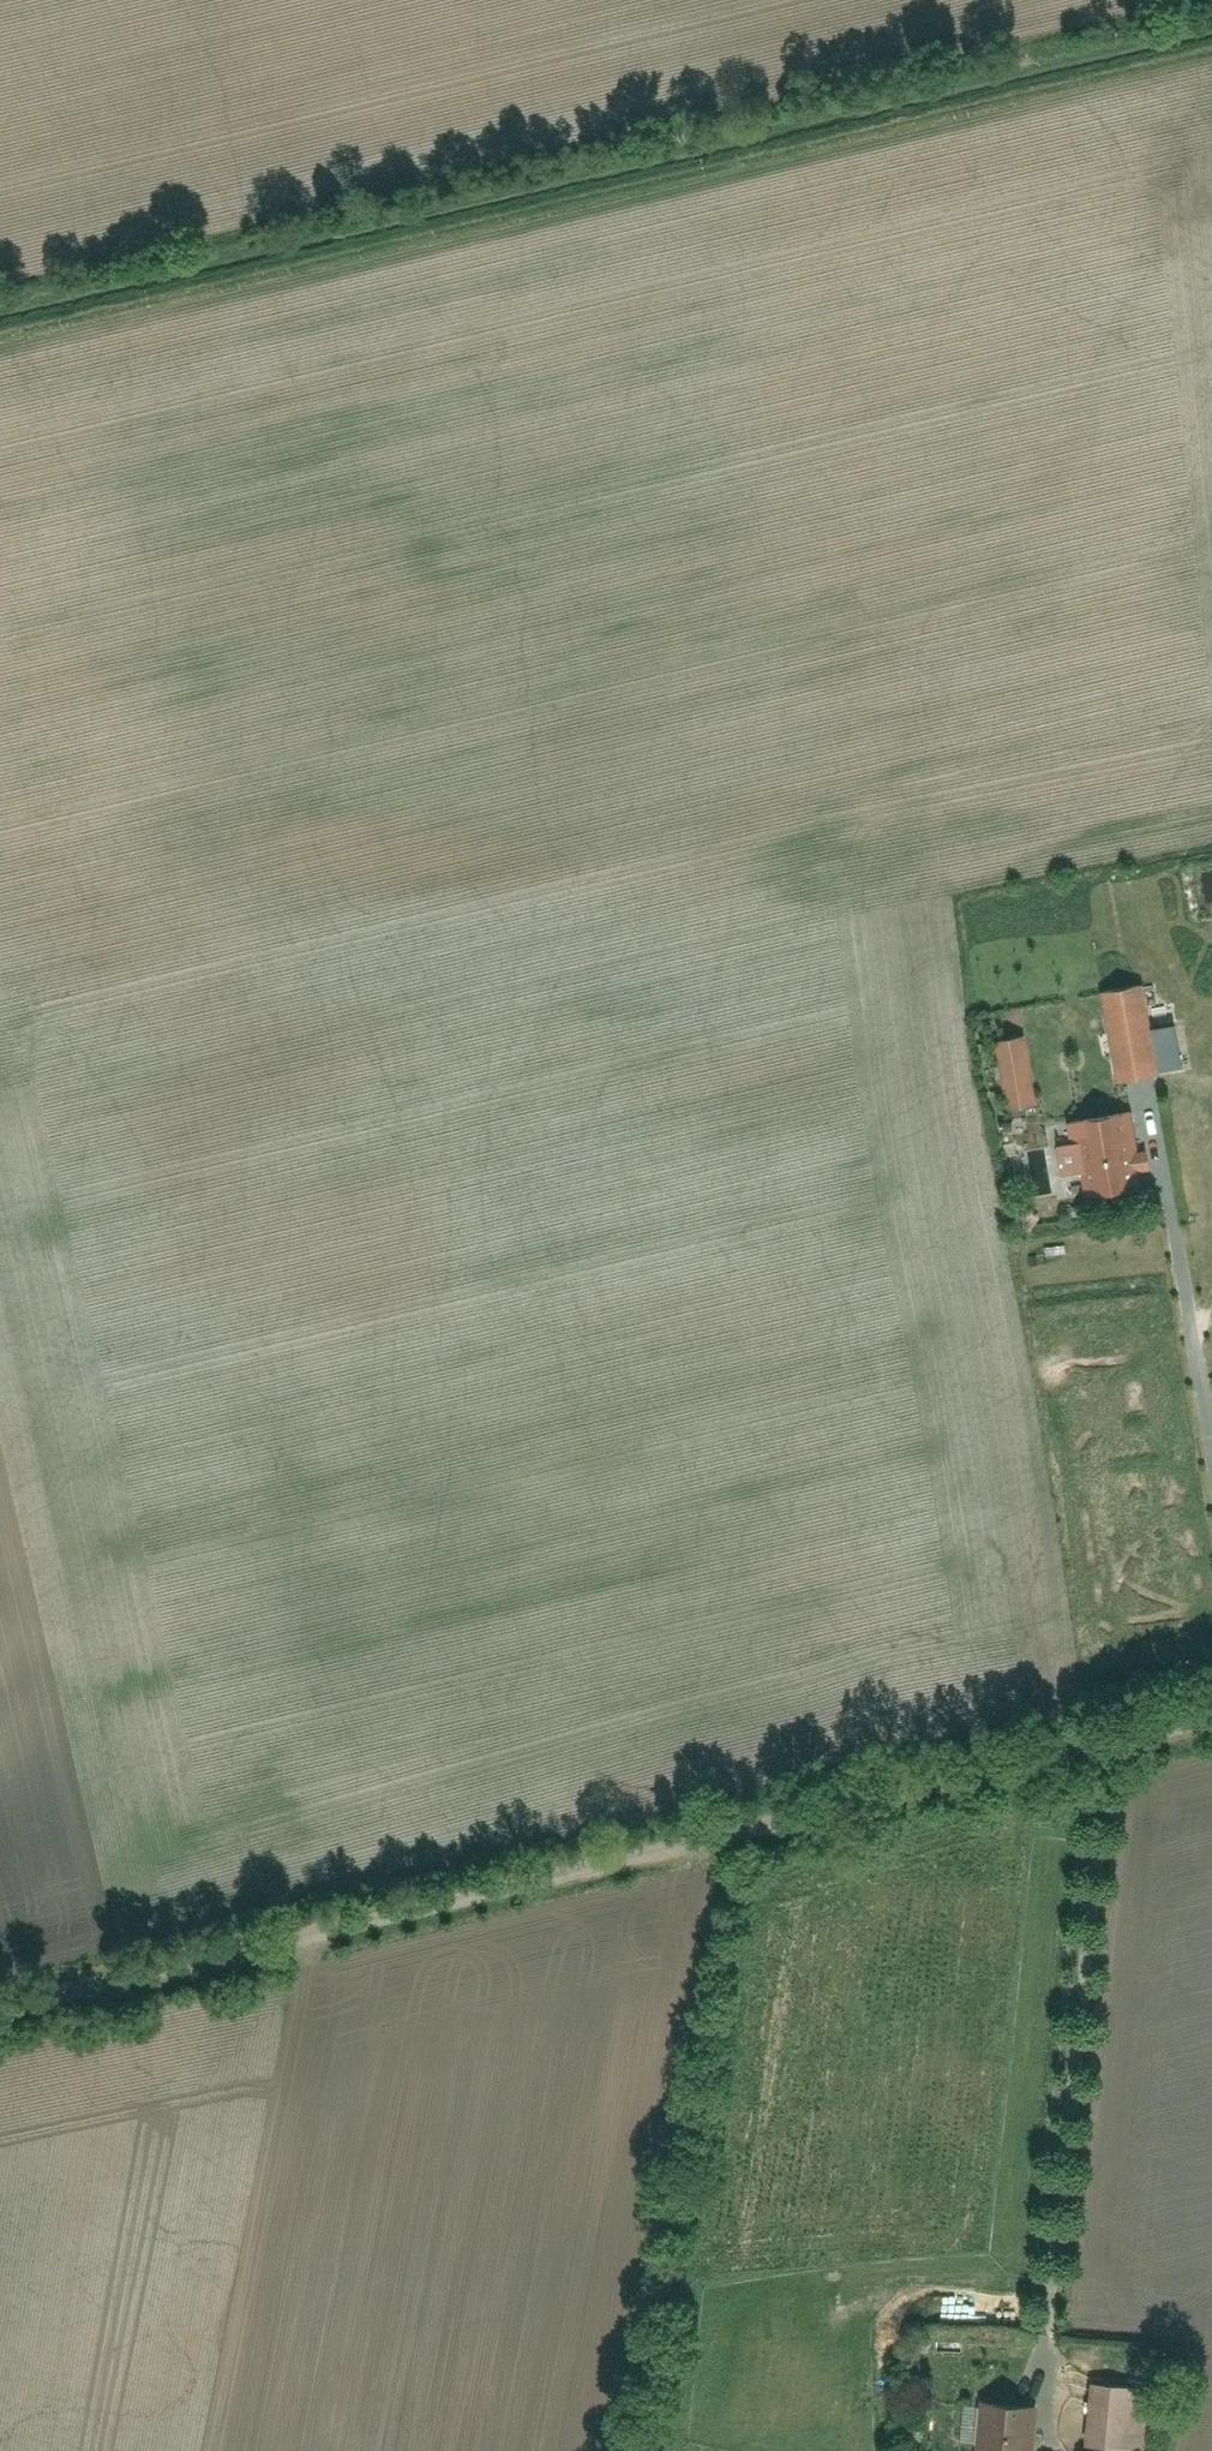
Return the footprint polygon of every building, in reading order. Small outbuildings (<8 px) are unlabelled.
[(1102,995),(1119,1081),(1163,1073),(1146,986),(1102,995)] [(997,1043),(1008,1112),(1037,1108),(1026,1038),(997,1043)] [(1064,1177),(1080,1174),(1084,1198),(1146,1187),(1133,1113),(1071,1124),(1075,1143),(1058,1146),(1064,1177)] [(1094,2383),(1088,2445),(1146,2450),(1152,2389),(1094,2383)] [(978,2450),(1035,2450),(1038,2408),(982,2404),(978,2450)]
